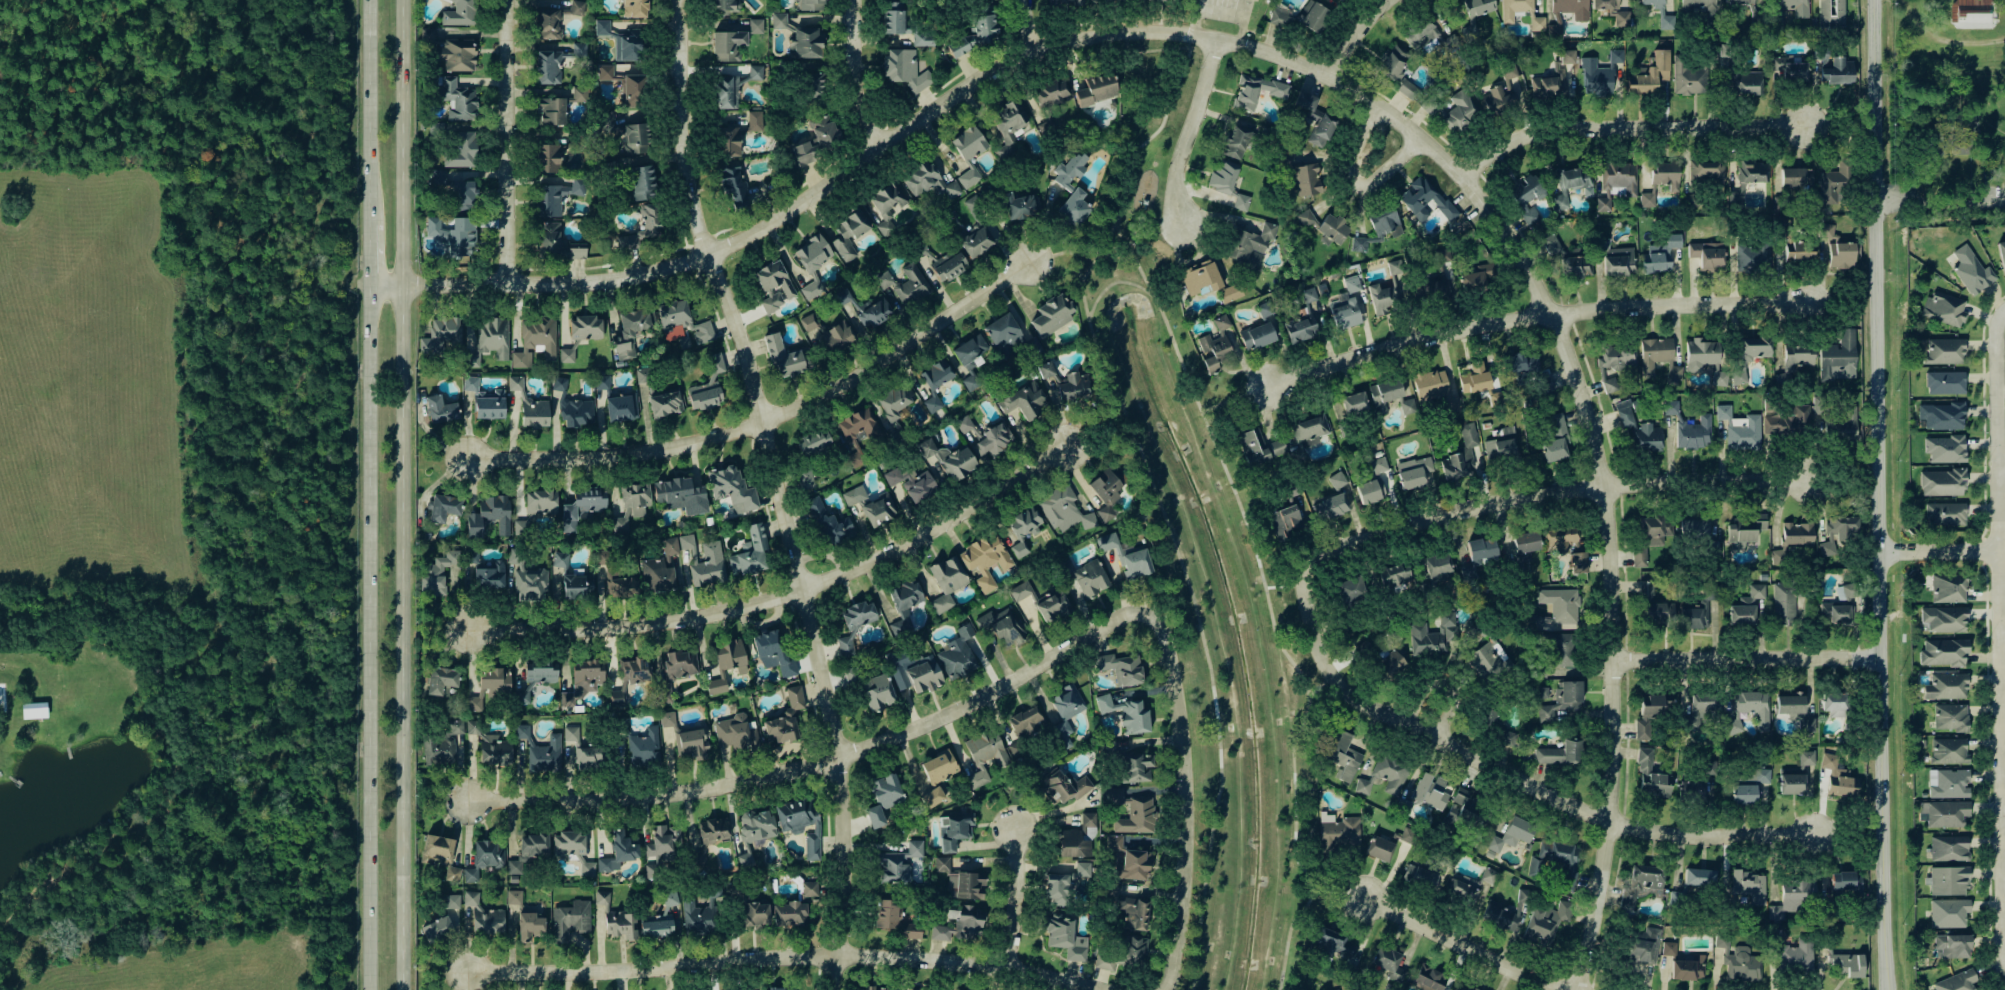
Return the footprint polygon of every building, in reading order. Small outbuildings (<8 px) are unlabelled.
[(476,25),(476,0),(455,0),(455,11),(442,11),(441,25),(476,25)] [(584,2),(570,0),(569,13),(583,15),(584,2)] [(647,0),(622,0),(622,17),(647,17),(647,0)] [(711,10),(739,10),(740,0),(711,0),(711,10)] [(799,10),(825,10),(824,0),(799,0),(799,10)] [(1316,34),(1331,13),(1312,0),(1311,0),(1297,21),(1316,34)] [(1493,0),(1463,0),(1470,30),(1476,28),(1473,16),(1496,10),(1493,0)] [(1514,23),(1513,11),(1533,11),(1533,0),(1502,0),(1502,24),(1514,23)] [(1552,24),(1547,24),(1547,38),(1562,38),(1561,13),(1574,13),(1574,22),(1588,21),(1588,0),(1552,0),(1552,24)] [(1592,9),(1608,9),(1608,16),(1615,16),(1614,26),(1629,26),(1630,11),(1618,11),(1618,0),(1592,0),(1592,9)] [(1674,16),(1665,16),(1664,0),(1640,0),(1641,6),(1658,6),(1659,30),(1674,30),(1674,16)] [(1714,0),(1681,0),(1681,11),(1714,11),(1714,0)] [(1750,4),(1750,25),(1760,25),(1760,11),(1753,12),(1753,0),(1724,0),(1724,5),(1750,4)] [(1808,18),(1808,0),(1776,0),(1777,10),(1793,9),(1794,18),(1808,18)] [(1814,0),(1818,0),(1819,27),(1845,27),(1844,0),(1814,0)] [(1950,23),(1990,23),(1990,0),(1950,0),(1950,23)] [(883,34),(903,34),(903,2),(883,2),(883,34)] [(1294,11),(1275,5),(1268,22),(1288,29),(1294,11)] [(536,39),(560,39),(561,8),(537,8),(536,39)] [(772,29),(787,28),(786,13),(772,14),(772,29)] [(972,17),(973,31),(975,35),(961,36),(945,44),(953,59),(977,47),(979,46),(984,43),(988,43),(998,38),(996,23),(992,14),(972,17)] [(1530,31),(1545,31),(1544,17),(1530,17),(1530,31)] [(762,19),(749,19),(750,34),(762,33),(762,19)] [(1404,33),(1414,53),(1441,39),(1431,19),(1404,33)] [(615,61),(641,60),(641,30),(610,31),(610,20),(595,20),(596,37),(614,37),(615,61)] [(435,28),(421,28),(421,43),(434,43),(435,28)] [(791,28),(791,58),(820,58),(821,28),(791,28)] [(746,31),(713,32),(713,62),(738,61),(738,46),(747,45),(746,31)] [(934,46),(935,33),(913,33),(913,46),(934,46)] [(474,71),(474,40),(444,40),(443,48),(438,48),(437,60),(450,60),(449,71),(474,71)] [(560,83),(560,58),(585,58),(585,43),(572,43),(572,51),(536,51),(536,83),(560,83)] [(1410,52),(1393,44),(1389,52),(1385,50),(1376,71),(1398,81),(1410,52)] [(915,49),(882,49),(883,80),(906,79),(907,89),(930,88),(930,72),(915,72),(915,49)] [(1622,49),(1609,49),(1609,68),(1595,68),(1595,57),(1583,57),(1583,95),(1604,95),(1604,90),(1612,90),(1612,62),(1622,62),(1622,49)] [(1667,49),(1652,49),(1653,66),(1635,67),(1635,75),(1626,75),(1626,94),(1656,93),(1656,80),(1668,80),(1667,49)] [(1706,94),(1706,65),(1688,65),(1688,54),(1673,54),(1673,93),(1706,94)] [(1843,56),(1831,57),(1831,67),(1819,68),(1819,83),(1852,82),(1852,61),(1843,61),(1843,56)] [(1771,57),(1771,70),(1782,70),(1782,81),(1806,81),(1806,58),(1771,57)] [(1480,93),(1488,115),(1525,101),(1519,87),(1511,90),(1507,79),(1518,75),(1513,61),(1498,67),(1504,84),(1480,93)] [(612,75),(612,64),(597,64),(598,83),(612,83),(613,90),(623,90),(623,105),(645,105),(645,75),(612,75)] [(738,108),(738,81),(762,81),(762,65),(748,65),(748,75),(715,75),(714,108),(738,108)] [(1117,96),(1111,71),(1083,78),(1086,87),(1073,90),(1078,106),(1117,96)] [(1760,94),(1760,72),(1728,71),(1728,94),(1760,94)] [(823,98),(822,72),(802,73),(803,98),(823,98)] [(1286,97),(1289,85),(1240,74),(1232,107),(1252,111),(1256,90),(1286,97)] [(446,119),(475,119),(475,88),(455,88),(455,76),(440,76),(440,100),(453,100),(453,108),(446,108),(446,119)] [(1064,76),(1033,87),(1044,118),(1051,116),(1048,107),(1072,98),(1064,76)] [(1561,76),(1531,78),(1532,97),(1562,95),(1561,76)] [(1410,99),(1418,88),(1403,78),(1395,89),(1410,99)] [(586,101),(587,87),(572,87),(571,101),(586,101)] [(1451,133),(1480,116),(1462,88),(1449,96),(1454,106),(1443,112),(1435,99),(1424,106),(1429,114),(1437,110),(1451,133)] [(1336,118),(1314,109),(1318,98),(1299,90),(1293,103),(1309,109),(1303,123),(1311,127),(1306,141),(1323,148),(1336,118)] [(564,97),(538,98),(538,125),(564,124),(564,97)] [(1001,161),(1020,150),(1011,133),(1031,123),(1017,98),(988,113),(1005,143),(995,149),(1001,161)] [(761,110),(747,111),(748,130),(762,130),(761,110)] [(796,165),(823,158),(820,147),(838,142),(831,113),(808,119),(814,141),(791,146),(796,165)] [(648,123),(625,124),(626,153),(648,153),(648,123)] [(988,145),(971,123),(949,140),(965,162),(988,145)] [(1224,156),(1243,159),(1248,129),(1229,126),(1224,156)] [(739,156),(738,127),(716,128),(717,156),(739,156)] [(475,166),(474,130),(453,131),(454,152),(442,152),(443,167),(475,166)] [(535,171),(558,172),(559,144),(536,144),(535,171)] [(1070,193),(1056,211),(1075,228),(1091,208),(1080,199),(1084,194),(1071,183),(1084,167),(1082,165),(1088,158),(1078,149),(1064,166),(1061,164),(1051,177),(1070,193)] [(912,196),(935,184),(944,201),(962,192),(955,179),(943,186),(928,158),(900,173),(912,196)] [(1837,171),(1820,171),(1819,203),(1837,204),(1837,190),(1850,191),(1851,158),(1837,158),(1837,171)] [(725,205),(747,201),(739,159),(717,163),(725,205)] [(1229,194),(1238,167),(1216,160),(1208,187),(1229,194)] [(1738,160),(1737,181),(1763,182),(1764,161),(1738,160)] [(1724,180),(1724,161),(1689,162),(1689,181),(1724,180)] [(1636,195),(1636,162),(1601,163),(1602,196),(1636,195)] [(1678,191),(1678,162),(1650,162),(1651,192),(1640,192),(1640,207),(1655,206),(1654,184),(1669,184),(1669,191),(1678,191)] [(1296,195),(1317,194),(1316,163),(1295,164),(1296,195)] [(632,199),(654,198),(653,165),(631,166),(632,199)] [(956,176),(963,189),(981,178),(973,165),(956,176)] [(1568,208),(1565,190),(1582,187),(1584,197),(1594,195),(1588,165),(1555,172),(1559,194),(1551,196),(1554,211),(1568,208)] [(1780,168),(1781,187),(1812,186),(1812,168),(1780,168)] [(444,169),(430,170),(431,184),(445,183),(444,169)] [(1541,219),(1532,201),(1545,195),(1533,172),(1506,186),(1526,226),(1541,219)] [(1418,222),(1436,208),(1448,222),(1456,216),(1423,174),(1397,195),(1418,222)] [(560,216),(559,195),(584,194),(583,178),(570,178),(571,185),(537,186),(537,217),(560,216)] [(867,197),(883,220),(875,226),(883,237),(895,229),(888,219),(893,216),(888,209),(896,203),(899,207),(909,200),(894,178),(867,197)] [(475,181),(452,180),(452,211),(473,211),(473,196),(474,196),(475,181)] [(1739,191),(1729,191),(1728,206),(1744,206),(1744,183),(1739,183),(1739,191)] [(1007,219),(1034,216),(1032,195),(1011,197),(1011,191),(1004,192),(1007,219)] [(1246,212),(1250,196),(1237,192),(1232,208),(1246,212)] [(964,199),(967,210),(980,206),(977,195),(964,199)] [(1598,210),(1610,210),(1610,197),(1599,196),(1598,210)] [(641,236),(658,235),(657,205),(640,205),(641,236)] [(1352,236),(1351,250),(1366,251),(1367,241),(1380,242),(1381,234),(1389,232),(1391,237),(1402,233),(1392,206),(1390,206),(1367,214),(1375,235),(1374,238),(1352,236)] [(842,233),(830,241),(845,263),(858,255),(848,240),(870,226),(858,208),(835,223),(842,233)] [(1296,221),(1329,239),(1329,240),(1339,245),(1350,225),(1326,212),(1322,220),(1302,209),(1296,221)] [(472,217),(452,217),(453,229),(440,230),(440,216),(426,217),(427,235),(448,235),(448,256),(473,255),(472,217)] [(559,222),(539,221),(538,252),(559,252),(559,222)] [(1277,225),(1263,221),(1259,235),(1236,228),(1227,258),(1257,268),(1267,238),(1273,239),(1277,225)] [(1854,243),(1838,243),(1838,234),(1833,234),(1833,224),(1820,224),(1819,238),(1829,238),(1828,268),(1854,268),(1854,243)] [(969,259),(996,244),(985,225),(958,240),(969,259)] [(824,291),(811,269),(833,257),(819,233),(791,250),(810,282),(799,288),(806,301),(824,291)] [(1562,250),(1553,233),(1540,240),(1549,256),(1562,250)] [(1641,254),(1641,271),(1670,270),(1669,248),(1681,247),(1681,233),(1666,234),(1666,244),(1647,244),(1648,253),(1641,254)] [(616,236),(617,249),(635,248),(634,235),(616,236)] [(1601,274),(1633,275),(1633,247),(1609,247),(1609,237),(1602,237),(1601,274)] [(1994,242),(2001,275),(2004,274),(2004,240),(1994,242)] [(1736,243),(1736,270),(1770,271),(1770,243),(1736,243)] [(1953,269),(1970,296),(1996,279),(1987,265),(1982,268),(1965,243),(1952,251),(1960,264),(1953,269)] [(1688,257),(1699,257),(1699,270),(1723,270),(1723,245),(1688,244),(1688,257)] [(939,283),(968,267),(956,247),(933,260),(926,248),(916,253),(922,265),(927,262),(939,283)] [(566,258),(584,259),(585,248),(566,248),(566,258)] [(1437,249),(1437,261),(1450,261),(1450,249),(1437,249)] [(1592,277),(1592,262),(1586,262),(1586,256),(1573,256),(1573,251),(1562,251),(1562,276),(1592,277)] [(1210,258),(1177,271),(1188,297),(1207,289),(1208,292),(1222,286),(1210,258)] [(1404,271),(1401,258),(1387,262),(1390,274),(1404,271)] [(764,312),(797,297),(779,259),(753,271),(766,297),(759,301),(764,312)] [(890,285),(903,306),(931,290),(913,260),(900,268),(907,279),(896,285),(889,274),(877,281),(882,289),(890,285)] [(1459,274),(1464,293),(1497,285),(1491,262),(1475,266),(1476,270),(1459,274)] [(1328,304),(1335,329),(1360,323),(1353,293),(1361,291),(1357,275),(1343,278),(1347,292),(1340,293),(1342,300),(1328,304)] [(1414,279),(1415,299),(1449,299),(1448,279),(1414,279)] [(1316,285),(1320,297),(1328,295),(1324,282),(1316,285)] [(1242,296),(1238,283),(1218,290),(1222,303),(1242,296)] [(1367,285),(1374,317),(1387,314),(1386,308),(1406,304),(1403,287),(1394,289),(1394,286),(1378,289),(1377,283),(1367,285)] [(1318,299),(1313,286),(1300,291),(1305,303),(1318,299)] [(1965,300),(1929,289),(1921,315),(1960,328),(1966,312),(1962,310),(1965,300)] [(1076,317),(1060,291),(1035,307),(1040,314),(1029,321),(1040,339),(1076,317)] [(894,311),(884,295),(870,304),(867,299),(853,308),(867,329),(894,311)] [(714,339),(709,320),(691,324),(686,298),(655,305),(662,333),(665,332),(667,340),(673,339),(671,329),(690,324),(695,344),(714,339)] [(1261,318),(1275,312),(1269,299),(1255,305),(1261,318)] [(622,339),(634,337),(633,331),(650,328),(647,308),(617,313),(622,339)] [(805,332),(816,326),(830,353),(856,340),(845,318),(825,328),(822,322),(815,326),(809,313),(799,319),(805,332)] [(1195,338),(1208,373),(1219,369),(1215,358),(1239,349),(1234,335),(1227,338),(1223,329),(1230,326),(1225,314),(1212,319),(1219,337),(1210,340),(1208,333),(1195,338)] [(1283,322),(1289,343),(1317,334),(1312,314),(1283,322)] [(569,339),(602,338),(601,316),(569,317),(569,339)] [(418,352),(442,353),(443,340),(460,340),(461,318),(430,317),(429,338),(419,337),(418,352)] [(507,318),(475,319),(476,337),(467,337),(468,365),(479,364),(478,352),(494,352),(494,360),(508,360),(507,318)] [(555,361),(555,319),(521,319),(521,352),(511,352),(511,367),(531,367),(531,348),(543,348),(543,361),(555,361)] [(1246,351),(1275,338),(1267,320),(1238,333),(1246,351)] [(1854,328),(1838,328),(1839,344),(1818,344),(1819,379),(1855,378),(1854,328)] [(1771,356),(1770,337),(1737,338),(1739,369),(1731,369),(1731,383),(1745,383),(1745,362),(1752,361),(1752,357),(1771,356)] [(1641,377),(1654,377),(1653,361),(1666,361),(1667,381),(1681,381),(1681,366),(1673,366),(1672,338),(1641,339),(1641,377)] [(1922,363),(1963,363),(1963,339),(1927,338),(1927,355),(1922,355),(1922,363)] [(1686,372),(1702,372),(1701,364),(1719,363),(1718,342),(1701,342),(1701,339),(1686,339),(1686,372)] [(635,356),(631,340),(613,345),(616,360),(635,356)] [(1598,370),(1634,364),(1631,342),(1600,347),(1602,357),(1596,357),(1598,370)] [(559,362),(573,362),(574,348),(560,348),(559,362)] [(1536,351),(1503,354),(1505,373),(1515,372),(1517,384),(1523,384),(1521,371),(1534,370),(1537,393),(1551,391),(1549,369),(1539,371),(1536,351)] [(686,387),(691,410),(722,403),(716,373),(724,371),(720,352),(702,356),(708,382),(686,387)] [(932,388),(954,377),(943,357),(918,371),(932,396),(923,401),(930,413),(942,407),(932,388)] [(1089,393),(1084,374),(1078,375),(1077,370),(1059,375),(1055,360),(1037,364),(1040,379),(1054,376),(1060,400),(1089,393)] [(1470,363),(1471,372),(1458,374),(1462,394),(1489,389),(1484,360),(1470,363)] [(636,382),(651,382),(650,368),(635,368),(636,382)] [(1429,398),(1449,393),(1443,368),(1411,375),(1418,405),(1430,403),(1429,398)] [(1726,385),(1727,371),(1713,370),(1713,385),(1726,385)] [(1923,371),(1923,386),(1926,386),(1926,393),(1962,392),(1962,371),(1923,371)] [(605,389),(605,396),(610,396),(609,375),(594,376),(594,389),(605,389)] [(463,389),(477,390),(478,377),(464,376),(463,389)] [(548,426),(548,399),(523,399),(523,376),(509,376),(509,401),(520,401),(521,426),(548,426)] [(1601,380),(1605,394),(1618,389),(1613,376),(1601,380)] [(559,391),(559,397),(565,397),(566,378),(552,377),(552,390),(559,391)] [(1402,396),(1398,378),(1367,384),(1374,415),(1386,413),(1383,400),(1402,396)] [(1016,406),(1026,420),(1049,404),(1032,379),(999,401),(1007,412),(1016,406)] [(872,400),(888,427),(907,416),(902,406),(915,399),(905,381),(872,400)] [(504,418),(503,389),(493,389),(493,393),(474,394),(475,419),(504,418)] [(1340,397),(1345,415),(1368,409),(1362,391),(1340,397)] [(648,395),(650,416),(682,413),(680,392),(648,395)] [(424,396),(429,423),(459,418),(456,401),(442,404),(440,394),(424,396)] [(605,397),(606,421),(634,420),(633,396),(605,397)] [(1399,400),(1402,414),(1416,411),(1413,398),(1399,400)] [(592,399),(560,400),(561,425),(593,424),(592,399)] [(1620,426),(1634,423),(1629,399),(1614,402),(1620,426)] [(1710,413),(1699,413),(1699,423),(1678,423),(1678,401),(1668,401),(1668,415),(1676,415),(1676,448),(1710,447),(1710,413)] [(1963,403),(1918,404),(1918,429),(1963,428),(1963,403)] [(1730,405),(1716,405),(1716,419),(1726,419),(1727,447),(1760,447),(1759,415),(1744,415),(1744,418),(1731,418),(1730,405)] [(833,420),(851,467),(865,462),(857,441),(879,433),(869,406),(833,420)] [(1809,406),(1784,406),(1784,415),(1765,416),(1765,434),(1809,433),(1809,406)] [(1841,418),(1833,419),(1833,442),(1856,441),(1855,406),(1841,406),(1841,418)] [(1565,434),(1562,413),(1548,415),(1551,436),(1565,434)] [(962,434),(974,426),(966,414),(954,421),(962,434)] [(1296,444),(1308,440),(1308,441),(1330,434),(1323,414),(1290,425),(1296,444)] [(981,455),(987,452),(989,455),(1015,443),(1004,420),(981,431),(984,437),(975,442),(981,455)] [(1439,456),(1443,480),(1474,475),(1469,447),(1478,445),(1473,421),(1459,424),(1464,452),(1439,456)] [(1634,451),(1661,450),(1660,427),(1651,427),(1651,424),(1633,425),(1634,451)] [(1484,440),(1485,460),(1515,458),(1513,426),(1504,426),(1505,438),(1484,440)] [(1282,438),(1264,444),(1258,427),(1236,434),(1246,466),(1287,453),(1282,438)] [(1930,462),(1965,461),(1964,435),(1924,436),(1924,453),(1929,453),(1930,462)] [(1544,462),(1567,457),(1562,436),(1539,442),(1544,462)] [(977,467),(965,446),(950,453),(946,445),(937,450),(929,437),(915,444),(923,459),(934,453),(950,482),(977,467)] [(1374,473),(1388,470),(1383,456),(1370,460),(1374,473)] [(1401,490),(1425,485),(1423,473),(1433,471),(1430,456),(1395,463),(1401,490)] [(758,508),(754,486),(742,488),(737,463),(706,469),(712,500),(729,496),(732,513),(758,508)] [(1103,522),(1117,514),(1111,504),(1120,498),(1115,490),(1124,484),(1111,465),(1087,480),(1103,505),(1095,510),(1103,522)] [(911,503),(937,490),(927,470),(916,475),(911,466),(900,471),(898,466),(882,474),(889,487),(900,481),(911,503)] [(1921,495),(1964,494),(1964,469),(1920,470),(1921,495)] [(1327,478),(1334,490),(1347,482),(1339,470),(1327,478)] [(704,486),(690,487),(689,477),(653,481),(655,504),(667,502),(667,507),(683,506),(683,515),(707,512),(704,486)] [(1355,485),(1361,505),(1385,497),(1379,477),(1355,485)] [(1097,523),(1091,511),(1081,516),(1073,501),(1076,499),(1067,482),(1037,498),(1056,533),(1079,521),(1084,530),(1097,523)] [(626,517),(644,516),(644,505),(649,505),(648,483),(620,484),(622,516),(612,516),(612,534),(627,534),(626,517)] [(846,506),(867,498),(862,484),(841,493),(846,506)] [(561,532),(576,532),(576,513),(605,513),(605,488),(573,488),(573,504),(561,504),(561,532)] [(514,534),(530,534),(530,513),(556,513),(556,490),(525,490),(525,520),(513,520),(514,534)] [(870,528),(897,514),(886,492),(859,505),(870,528)] [(1312,502),(1317,521),(1349,512),(1343,493),(1312,502)] [(445,513),(459,515),(462,498),(432,494),(428,521),(444,524),(445,513)] [(509,534),(507,495),(479,496),(480,510),(466,510),(467,537),(482,536),(482,520),(494,519),(495,535),(509,534)] [(804,501),(825,547),(855,533),(847,516),(836,522),(832,513),(826,515),(817,495),(804,501)] [(1965,524),(1965,502),(1925,503),(1925,525),(1965,524)] [(1283,532),(1302,524),(1294,503),(1266,514),(1277,542),(1286,539),(1283,532)] [(1005,520),(1018,541),(1010,546),(1018,558),(1030,550),(1022,538),(1043,525),(1030,504),(1005,520)] [(1726,522),(1727,542),(1733,542),(1733,548),(1744,548),(1744,541),(1755,541),(1755,529),(1766,529),(1765,513),(1753,513),(1753,522),(1726,522)] [(1820,556),(1836,554),(1833,539),(1859,534),(1856,514),(1825,518),(1828,541),(1818,542),(1820,556)] [(1646,545),(1663,545),(1662,535),(1672,535),(1671,516),(1635,517),(1636,567),(1646,567),(1646,545)] [(1680,518),(1679,540),(1707,541),(1708,519),(1680,518)] [(727,555),(731,576),(770,568),(760,522),(746,525),(750,540),(741,542),(743,552),(727,555)] [(1813,544),(1812,522),(1782,523),(1783,545),(1813,544)] [(1544,528),(1545,551),(1578,551),(1578,527),(1544,528)] [(1013,566),(995,531),(956,551),(966,571),(975,567),(980,577),(976,579),(983,594),(996,587),(987,569),(996,565),(1000,572),(1013,566)] [(1095,538),(1099,552),(1115,547),(1125,580),(1152,572),(1143,544),(1121,551),(1115,531),(1095,538)] [(1539,549),(1537,531),(1512,533),(1515,561),(1530,560),(1529,550),(1539,549)] [(722,582),(718,541),(702,542),(704,561),(696,562),(693,534),(661,538),(663,557),(640,560),(644,592),(674,589),(670,554),(679,553),(679,550),(686,549),(690,586),(722,582)] [(1466,541),(1470,564),(1460,566),(1462,581),(1477,579),(1475,565),(1482,564),(1481,558),(1496,556),(1493,537),(1466,541)] [(1772,549),(1771,564),(1784,565),(1785,550),(1772,549)] [(444,594),(443,565),(459,565),(458,551),(433,552),(434,566),(426,566),(426,576),(419,576),(420,588),(432,588),(432,594),(444,594)] [(1585,551),(1569,552),(1570,573),(1586,572),(1585,551)] [(562,573),(567,573),(568,552),(553,552),(552,566),(562,566),(562,573)] [(1423,557),(1429,584),(1452,579),(1446,553),(1423,557)] [(936,614),(954,605),(948,592),(968,583),(954,554),(928,567),(942,595),(929,601),(936,614)] [(1110,585),(1096,557),(1069,571),(1083,599),(1110,585)] [(505,588),(503,561),(493,561),(493,567),(473,567),(474,589),(505,588)] [(1378,565),(1381,586),(1409,583),(1407,562),(1378,565)] [(548,588),(547,567),(514,568),(515,600),(543,599),(543,588),(548,588)] [(1965,574),(1929,574),(1929,602),(1962,602),(1962,591),(1965,591),(1965,574)] [(562,598),(584,598),(584,575),(562,575),(562,598)] [(1359,576),(1334,583),(1341,605),(1365,598),(1359,576)] [(637,595),(636,577),(610,578),(611,596),(637,595)] [(887,589),(899,619),(888,623),(894,637),(913,629),(905,607),(924,600),(915,579),(887,589)] [(1008,590),(1015,602),(1033,591),(1026,579),(1008,590)] [(1652,581),(1642,581),(1643,622),(1673,622),(1672,602),(1653,603),(1652,581)] [(1794,623),(1795,596),(1801,597),(1801,584),(1773,583),(1773,623),(1794,623)] [(1754,624),(1754,598),(1765,598),(1764,584),(1749,584),(1749,596),(1739,596),(1739,605),(1729,605),(1729,625),(1754,624)] [(1849,622),(1849,597),(1856,597),(1855,584),(1836,584),(1836,602),(1819,603),(1819,622),(1849,622)] [(1072,609),(1061,586),(1032,601),(1044,623),(1072,609)] [(1578,623),(1577,589),(1537,589),(1537,603),(1551,603),(1551,623),(1578,623)] [(840,657),(854,654),(853,646),(860,644),(856,625),(876,620),(872,601),(841,607),(846,635),(836,637),(840,657)] [(975,619),(983,631),(991,627),(1004,648),(1014,642),(1017,646),(1027,639),(1021,629),(1026,625),(1013,604),(994,616),(990,610),(975,619)] [(1919,631),(1965,632),(1965,607),(1920,606),(1919,631)] [(1410,656),(1446,654),(1445,640),(1456,640),(1455,612),(1438,613),(1439,632),(1426,632),(1426,622),(1409,623),(1410,656)] [(949,680),(977,666),(964,639),(974,634),(968,621),(954,628),(958,635),(941,643),(944,649),(936,654),(949,680)] [(797,674),(794,659),(784,661),(779,628),(750,634),(754,657),(760,656),(761,668),(778,665),(780,677),(797,674)] [(1575,666),(1576,634),(1552,633),(1551,665),(1575,666)] [(1510,665),(1495,637),(1465,654),(1481,682),(1510,665)] [(705,681),(708,695),(727,690),(722,669),(745,664),(739,639),(712,645),(719,678),(705,681)] [(1354,645),(1362,662),(1374,655),(1366,639),(1354,645)] [(1967,639),(1923,639),(1923,649),(1919,650),(1919,665),(1963,665),(1963,654),(1967,654),(1967,639)] [(662,654),(667,680),(699,674),(694,648),(662,654)] [(1375,665),(1388,681),(1407,664),(1393,649),(1375,665)] [(1115,686),(1141,683),(1138,654),(1113,657),(1112,653),(1093,655),(1095,671),(1113,668),(1115,686)] [(651,680),(647,656),(617,661),(621,689),(610,691),(612,703),(625,701),(622,685),(651,680)] [(944,681),(932,657),(903,670),(915,695),(944,681)] [(560,706),(576,706),(576,692),(595,692),(595,683),(603,683),(603,661),(571,662),(572,691),(560,692),(560,706)] [(556,682),(556,662),(524,663),(525,683),(556,682)] [(847,685),(859,682),(870,712),(896,702),(885,672),(862,681),(859,665),(843,669),(847,685)] [(426,695),(448,695),(448,687),(457,687),(458,668),(427,667),(426,695)] [(508,694),(509,669),(468,668),(467,710),(483,711),(483,693),(508,694)] [(1965,673),(1929,673),(1929,684),(1921,684),(1921,697),(1963,698),(1963,689),(1965,689),(1965,673)] [(1538,722),(1554,722),(1553,709),(1581,709),(1580,680),(1556,681),(1556,704),(1538,704),(1538,722)] [(1085,708),(1072,683),(1048,695),(1061,721),(1051,726),(1058,740),(1072,732),(1065,719),(1085,708)] [(785,687),(790,710),(804,707),(800,684),(785,687)] [(528,703),(528,691),(514,691),(514,702),(528,703)] [(1757,730),(1767,730),(1767,691),(1734,691),(1734,711),(1757,711),(1757,730)] [(1690,714),(1685,714),(1684,728),(1698,728),(1698,717),(1716,718),(1717,693),(1691,692),(1690,714)] [(1828,717),(1846,717),(1845,692),(1820,692),(1821,710),(1828,710),(1828,717)] [(1149,732),(1147,708),(1141,708),(1140,700),(1111,702),(1110,693),(1096,694),(1098,711),(1120,710),(1121,734),(1149,732)] [(1640,693),(1639,719),(1635,719),(1635,739),(1649,739),(1649,717),(1662,717),(1662,708),(1671,708),(1672,694),(1640,693)] [(1775,694),(1775,713),(1787,713),(1787,719),(1800,719),(1800,731),(1814,731),(1814,718),(1803,718),(1803,695),(1775,694)] [(47,717),(46,702),(21,703),(22,718),(47,717)] [(1964,704),(1932,704),(1932,728),(1953,728),(1952,732),(1966,732),(1966,718),(1964,718),(1964,704)] [(1493,706),(1478,707),(1479,727),(1495,726),(1493,706)] [(660,727),(675,725),(673,711),(659,713),(660,727)] [(762,720),(768,745),(798,738),(792,712),(762,720)] [(1727,720),(1728,734),(1741,733),(1739,712),(1734,712),(1735,719),(1727,720)] [(713,720),(717,746),(731,743),(732,749),(758,744),(754,721),(746,722),(745,714),(713,720)] [(465,733),(478,734),(478,720),(466,719),(465,733)] [(447,720),(447,734),(463,734),(462,720),(447,720)] [(659,763),(657,724),(646,725),(647,735),(628,736),(630,764),(659,763)] [(577,726),(563,726),(563,740),(578,740),(577,726)] [(707,758),(703,727),(673,731),(677,756),(692,754),(693,760),(707,758)] [(1342,765),(1336,778),(1350,784),(1362,754),(1346,747),(1351,735),(1337,728),(1324,758),(1342,765)] [(1514,745),(1516,733),(1496,728),(1493,740),(1514,745)] [(963,740),(976,771),(966,775),(972,789),(990,781),(982,761),(994,756),(998,767),(1009,763),(996,732),(984,737),(982,732),(963,740)] [(511,763),(511,741),(499,740),(499,734),(480,734),(479,762),(511,763)] [(453,736),(422,738),(424,764),(454,763),(453,736)] [(1931,738),(1931,764),(1967,763),(1966,738),(1931,738)] [(1562,749),(1534,748),(1534,763),(1580,764),(1581,739),(1562,739),(1562,749)] [(573,741),(565,741),(565,769),(598,770),(599,747),(573,746),(573,741)] [(919,762),(930,785),(958,772),(948,749),(919,762)] [(1814,750),(1798,751),(1799,765),(1814,764),(1814,750)] [(1395,797),(1410,765),(1380,751),(1366,781),(1359,777),(1353,789),(1366,795),(1375,776),(1387,781),(1382,791),(1395,797)] [(1829,769),(1826,793),(1855,796),(1856,788),(1849,787),(1851,769),(1841,768),(1842,755),(1822,752),(1820,767),(1829,769)] [(1122,783),(1150,780),(1149,766),(1153,766),(1152,753),(1119,755),(1122,783)] [(1075,799),(1093,787),(1084,774),(1074,781),(1067,772),(1062,776),(1056,767),(1037,780),(1056,807),(1072,796),(1075,799)] [(1769,769),(1754,769),(1754,782),(1770,782),(1769,769)] [(1928,797),(1969,797),(1969,787),(1967,787),(1967,769),(1928,769),(1928,797)] [(1441,810),(1448,794),(1442,791),(1446,781),(1422,771),(1409,801),(1400,798),(1395,809),(1410,816),(1417,799),(1441,810)] [(868,781),(877,804),(864,809),(871,829),(885,824),(880,810),(904,801),(893,772),(868,781)] [(1735,783),(1754,782),(1753,773),(1734,773),(1735,783)] [(1779,774),(1804,774),(1804,793),(1780,794),(1779,774)] [(1679,780),(1679,798),(1704,799),(1705,780),(1679,780)] [(1731,804),(1755,803),(1755,784),(1731,785),(1731,804)] [(944,799),(938,786),(919,794),(926,808),(944,799)] [(1113,832),(1152,831),(1152,796),(1123,797),(1123,787),(1107,787),(1107,804),(1128,803),(1128,818),(1113,818),(1113,832)] [(1471,829),(1476,813),(1466,811),(1471,791),(1455,787),(1446,822),(1471,829)] [(819,859),(819,810),(809,810),(809,801),(776,801),(776,831),(791,831),(791,833),(803,832),(803,824),(812,824),(813,832),(805,832),(805,859),(819,859)] [(1969,816),(1969,801),(1919,802),(1919,820),(1926,820),(1927,828),(1963,827),(1963,816),(1969,816)] [(776,837),(770,808),(737,815),(743,843),(776,837)] [(941,853),(955,853),(954,838),(972,838),(971,812),(939,813),(939,831),(941,831),(941,853)] [(1095,812),(1082,812),(1081,839),(1094,839),(1095,812)] [(1358,818),(1333,818),(1333,813),(1319,813),(1319,851),(1334,851),(1334,846),(1358,846),(1358,818)] [(1501,838),(1492,834),(1483,853),(1495,859),(1502,842),(1514,847),(1517,839),(1527,843),(1535,825),(1511,815),(1501,838)] [(699,819),(700,842),(729,841),(728,818),(699,819)] [(650,827),(652,843),(644,843),(645,855),(655,855),(656,863),(644,864),(645,877),(661,876),(659,861),(675,860),(674,845),(681,845),(679,824),(650,827)] [(1418,830),(1403,826),(1399,840),(1414,844),(1418,830)] [(597,858),(598,871),(619,870),(619,860),(638,859),(637,844),(626,844),(626,828),(611,828),(612,857),(597,858)] [(1090,856),(1090,840),(1080,840),(1080,829),(1059,829),(1059,856),(1090,856)] [(552,858),(579,858),(579,875),(595,875),(595,861),(585,861),(585,836),(590,836),(590,831),(552,831),(552,858)] [(454,840),(425,833),(419,862),(430,864),(431,861),(449,865),(454,840)] [(507,874),(521,874),(521,858),(548,858),(547,834),(519,834),(519,860),(507,860),(507,874)] [(1113,878),(1148,879),(1149,850),(1121,849),(1122,835),(1106,834),(1106,850),(1115,851),(1113,878)] [(1394,843),(1371,834),(1364,854),(1387,862),(1394,843)] [(1930,836),(1930,861),(1968,860),(1967,835),(1930,836)] [(1558,889),(1572,892),(1580,846),(1540,839),(1537,856),(1530,855),(1526,874),(1542,877),(1544,860),(1562,863),(1558,889)] [(877,852),(877,882),(909,882),(910,856),(922,856),(922,840),(907,840),(907,852),(877,852)] [(473,841),(474,868),(463,868),(464,882),(478,881),(478,867),(503,866),(503,848),(494,848),(494,841),(473,841)] [(705,851),(691,851),(691,863),(705,863),(705,851)] [(740,868),(754,865),(750,851),(737,855),(740,868)] [(934,856),(934,874),(948,874),(947,897),(983,898),(983,879),(974,879),(974,871),(949,871),(949,856),(934,856)] [(1089,879),(1090,862),(1075,862),(1074,879),(1089,879)] [(1437,875),(1408,862),(1401,878),(1430,891),(1437,875)] [(1661,895),(1662,865),(1631,864),(1630,888),(1622,888),(1621,908),(1633,908),(1634,894),(1661,895)] [(1479,879),(1492,884),(1497,871),(1484,866),(1479,879)] [(1967,866),(1928,867),(1928,894),(1962,894),(1962,888),(1965,888),(1965,879),(1967,879),(1967,866)] [(445,879),(460,879),(460,867),(445,867),(445,879)] [(1715,870),(1684,868),(1682,891),(1669,890),(1668,906),(1684,907),(1685,887),(1713,889),(1715,870)] [(1764,905),(1765,872),(1731,871),(1731,893),(1750,894),(1750,905),(1764,905)] [(1831,872),(1831,891),(1861,891),(1860,872),(1831,872)] [(1066,874),(1046,873),(1045,903),(1065,904),(1066,874)] [(1458,881),(1451,877),(1444,890),(1470,906),(1479,890),(1475,888),(1478,883),(1462,873),(1458,881)] [(1783,911),(1814,911),(1814,880),(1781,881),(1781,905),(1768,905),(1768,920),(1783,920),(1783,911)] [(817,881),(801,881),(802,897),(818,896),(817,881)] [(683,898),(683,932),(714,932),(714,896),(721,896),(721,886),(706,886),(707,907),(694,907),(694,898),(683,898)] [(1517,902),(1531,902),(1531,890),(1518,889),(1517,902)] [(521,890),(507,890),(506,903),(521,903),(521,890)] [(609,891),(597,890),(594,935),(634,938),(636,913),(608,911),(609,891)] [(472,932),(503,933),(504,909),(479,908),(479,891),(463,891),(463,905),(472,905),(472,932)] [(641,937),(672,935),(671,913),(668,913),(667,905),(678,904),(677,891),(664,892),(665,915),(639,916),(641,937)] [(459,894),(444,894),(445,908),(459,908),(459,894)] [(1123,913),(1123,929),(1146,930),(1147,898),(1113,897),(1113,912),(1123,913)] [(1967,898),(1928,899),(1928,927),(1963,927),(1963,912),(1967,912),(1967,898)] [(552,907),(552,942),(568,942),(568,931),(589,930),(589,899),(571,900),(571,907),(552,907)] [(1509,932),(1518,912),(1488,899),(1479,919),(1509,932)] [(1557,919),(1568,922),(1573,903),(1558,899),(1556,910),(1532,904),(1523,939),(1551,946),(1557,919)] [(875,927),(896,928),(897,901),(876,900),(875,927)] [(768,923),(768,902),(742,903),(742,927),(760,927),(760,923),(768,923)] [(772,902),(772,926),(806,926),(805,902),(772,902)] [(974,905),(956,904),(955,937),(980,938),(981,911),(974,910),(974,905)] [(543,917),(535,917),(535,911),(519,911),(518,942),(530,942),(530,935),(543,935),(543,917)] [(453,913),(420,927),(428,943),(461,929),(453,913)] [(1087,937),(1072,936),(1073,917),(1044,916),(1043,931),(1047,931),(1046,946),(1065,947),(1065,960),(1085,961),(1087,937)] [(902,924),(901,937),(920,938),(920,925),(902,924)] [(950,941),(952,927),(931,924),(929,938),(950,941)] [(1312,949),(1347,963),(1354,946),(1342,941),(1344,936),(1321,926),(1312,949)] [(1656,962),(1657,928),(1644,927),(1644,930),(1631,930),(1630,961),(1656,962)] [(1940,958),(1969,957),(1968,934),(1933,934),(1933,949),(1940,949),(1940,958)] [(1147,938),(1125,935),(1122,952),(1096,948),(1093,967),(1114,971),(1115,963),(1142,968),(1147,938)] [(1812,971),(1812,939),(1797,940),(1797,946),(1779,947),(1780,972),(1812,971)] [(1401,982),(1406,970),(1397,966),(1402,954),(1394,950),(1394,948),(1381,941),(1369,966),(1401,982)] [(1663,941),(1676,942),(1675,956),(1662,955),(1663,941)] [(1725,980),(1758,979),(1757,955),(1749,955),(1749,945),(1733,946),(1733,954),(1724,954),(1725,980)] [(1862,977),(1862,954),(1827,954),(1827,965),(1839,965),(1839,973),(1846,972),(1846,977),(1862,977)] [(1421,989),(1420,989),(1440,989),(1447,978),(1421,964),(1410,984),(1421,989)] [(1930,983),(1933,989),(1973,989),(1970,982),(1975,980),(1969,967),(1930,983)]
